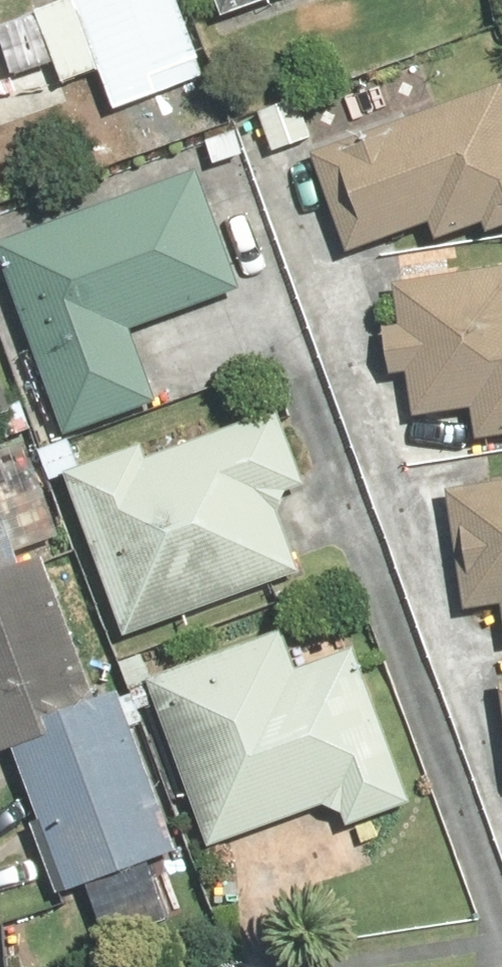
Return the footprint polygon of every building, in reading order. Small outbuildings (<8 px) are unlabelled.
[(28,4),(55,80),(93,66),(113,120),(214,83),(184,0),(40,0),(28,4)] [(218,12),(254,0),(214,0),(218,12)] [(345,249),(423,219),(431,240),(479,222),(484,235),(501,228),(501,88),(501,87),(311,159),(345,249)] [(63,430),(151,397),(126,328),(241,285),(196,164),(0,237),(0,261),(63,430)] [(412,409),(472,400),(477,442),(501,438),(501,264),(383,280),(390,327),(377,329),(383,374),(407,370),(412,409)] [(51,478),(115,647),(302,576),(269,491),(298,480),(273,413),(143,462),(142,444),(51,478)] [(458,611),(497,605),(501,641),(501,480),(439,490),(458,611)] [(65,900),(187,856),(125,684),(96,694),(43,547),(17,556),(0,509),(0,757),(12,753),(65,900)] [(148,680),(210,844),(339,796),(351,827),(409,805),(350,648),(299,667),(285,630),(148,680)]
